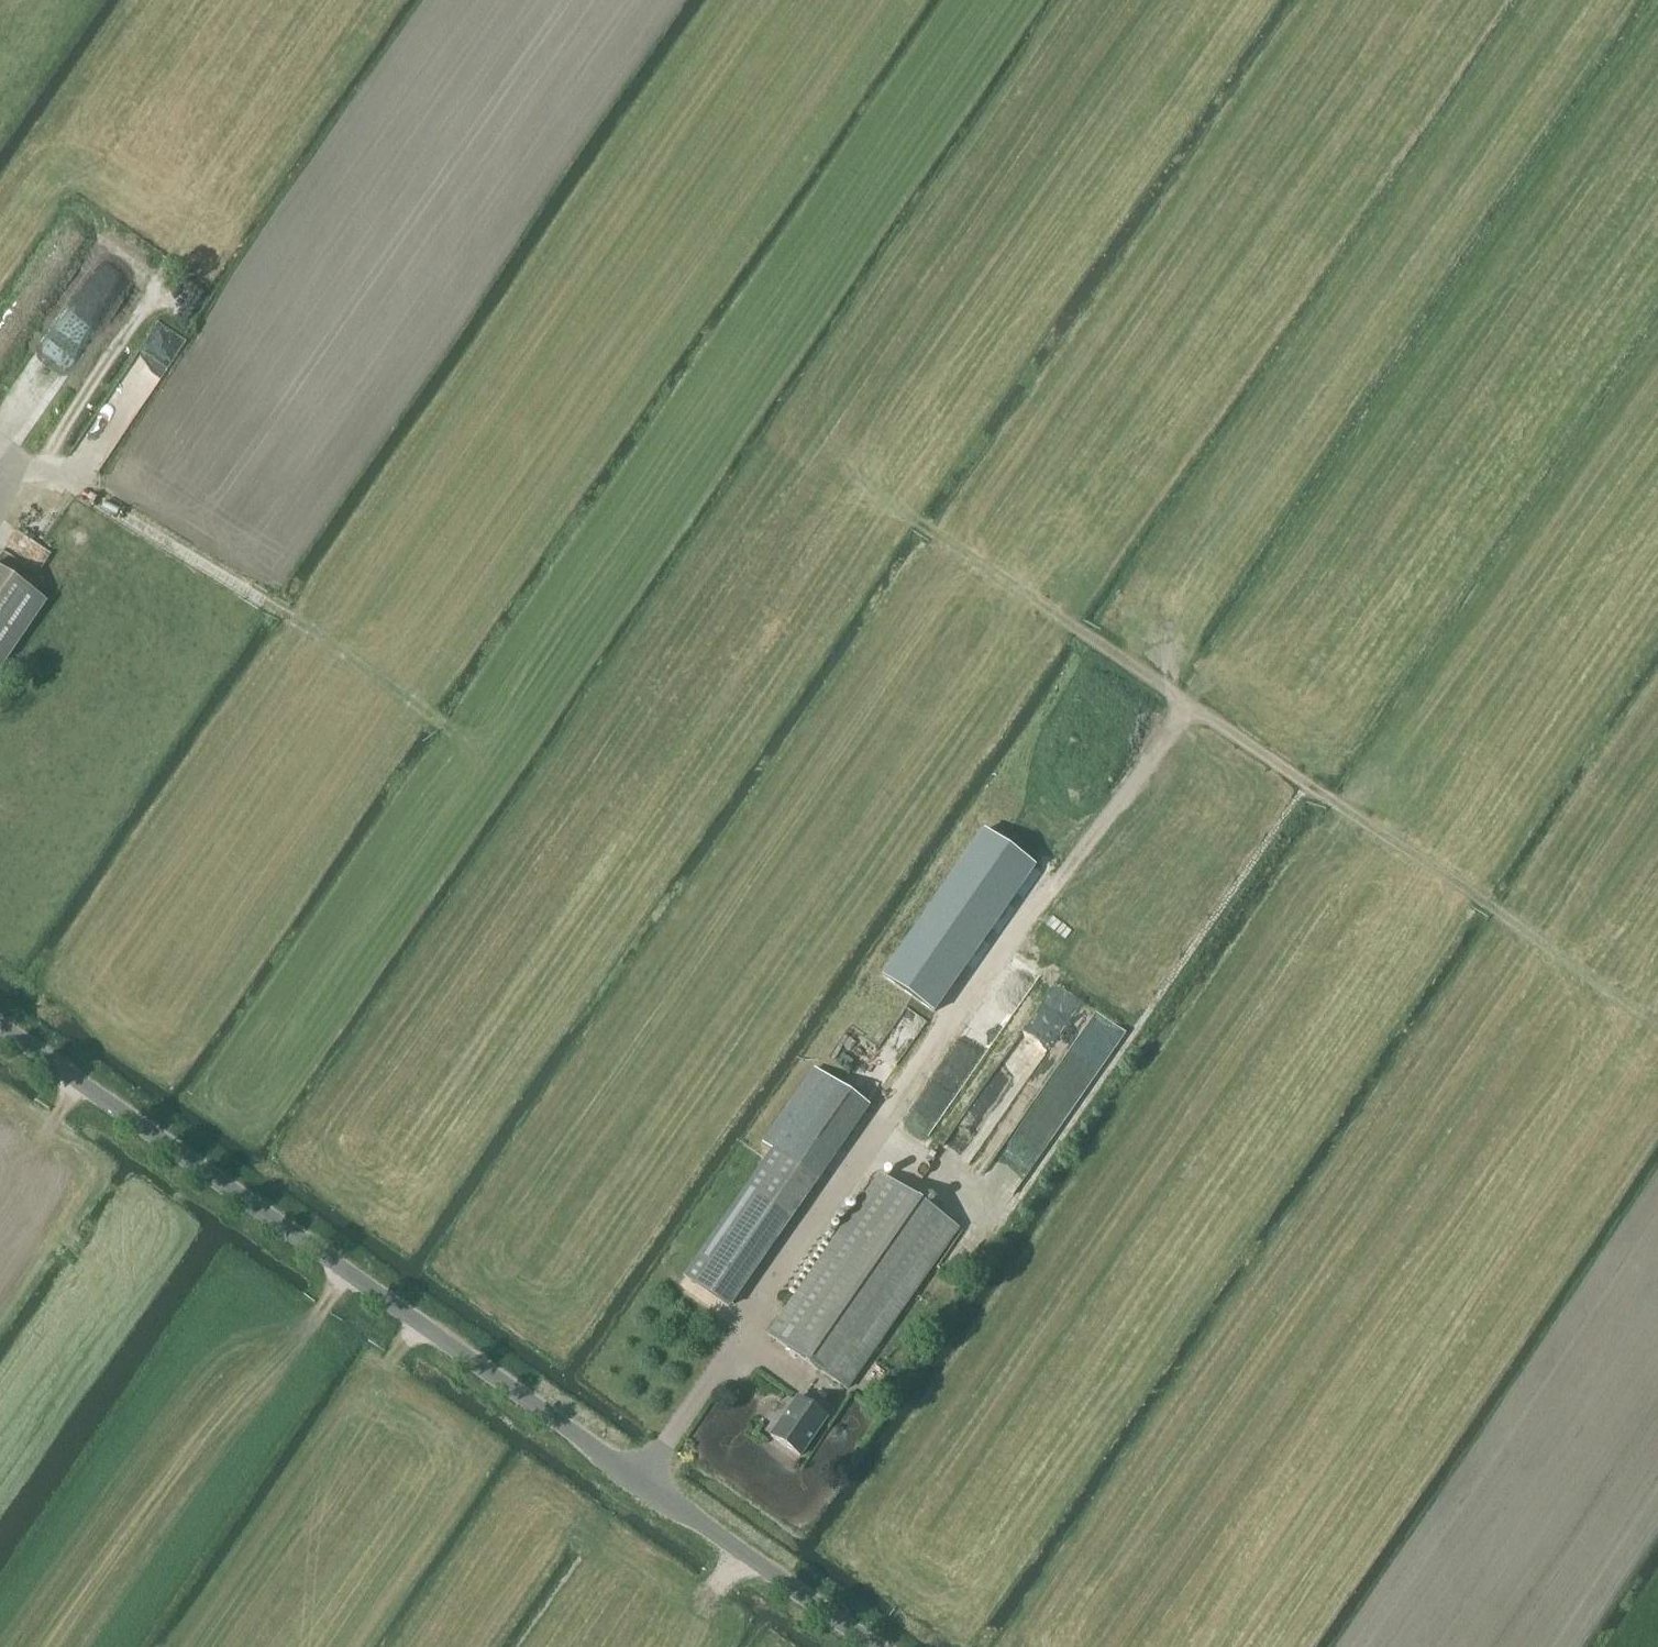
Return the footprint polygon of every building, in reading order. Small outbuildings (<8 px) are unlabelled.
[(46,602),(0,570),(0,669),(46,602)] [(936,900),(883,976),(934,1012),(1035,867),(984,832),(936,900)] [(730,1308),(870,1106),(814,1068),(762,1143),(771,1150),(684,1276),(730,1308)] [(881,1174),(769,1335),(847,1389),(959,1228),(881,1174)] [(798,1398),(771,1436),(800,1456),(827,1418),(798,1398)]
